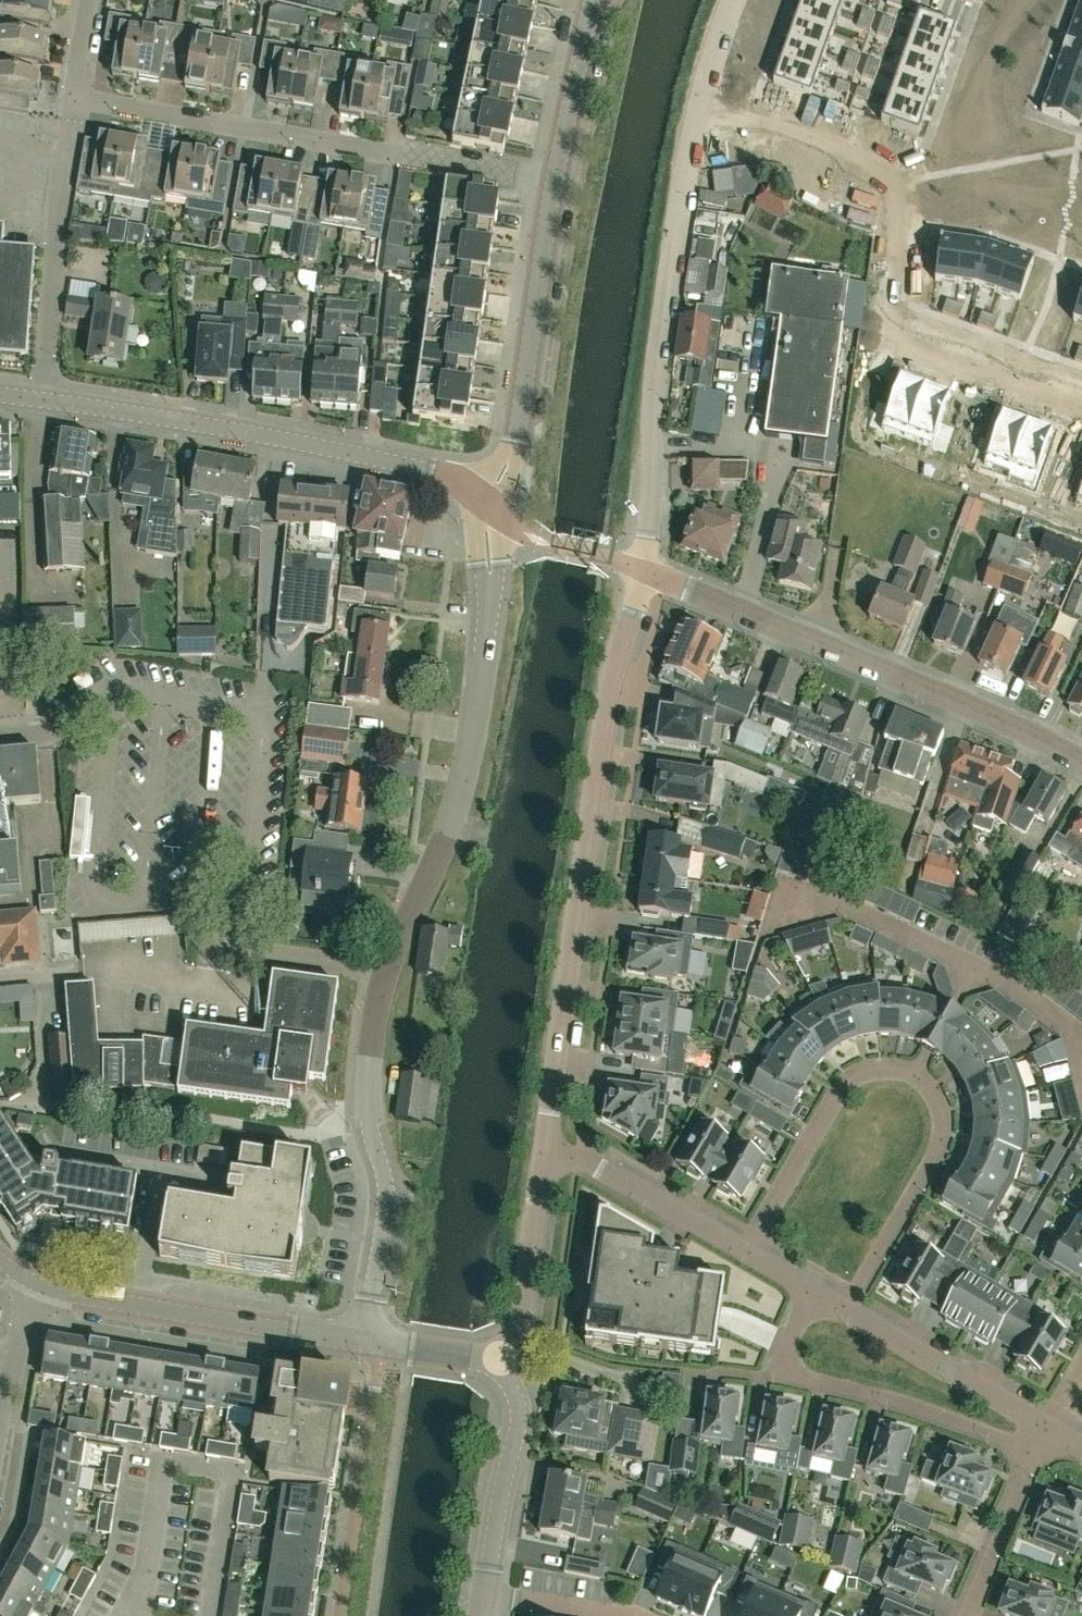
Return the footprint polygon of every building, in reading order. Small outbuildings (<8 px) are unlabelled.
[(53,3),(31,0),(0,0),(0,33),(47,40),(47,39),(41,39),(43,27),(50,28),(53,6),(52,6),(53,3)] [(538,0),(483,0),(482,3),(533,14),(535,5),(537,6),(538,0)] [(796,19),(833,33),(841,12),(808,0),(803,0),(796,19)] [(841,12),(845,0),(808,0),(841,12)] [(531,23),(533,14),(482,3),(478,26),(530,37),(533,23),(531,23)] [(865,11),(862,19),(872,23),(875,15),(865,11)] [(137,79),(145,30),(132,28),(133,19),(110,15),(105,42),(118,45),(113,75),(137,79)] [(166,53),(178,55),(183,28),(183,27),(185,16),(178,15),(176,26),(161,24),(159,33),(145,30),(137,79),(161,83),(166,53)] [(919,15),(912,37),(949,50),(956,28),(919,15)] [(883,17),(880,25),(890,29),(893,21),(883,17)] [(1067,41),(1081,47),(1081,20),(1075,18),(1067,41)] [(796,19),(789,40),(826,53),(833,33),(796,19)] [(862,19),(859,27),(870,31),(872,23),(862,19)] [(880,25),(877,34),(887,37),(890,29),(880,25)] [(527,52),(530,37),(478,26),(473,49),(523,60),(525,51),(527,52)] [(209,92),(220,34),(183,28),(178,55),(191,57),(186,88),(209,92)] [(47,40),(0,33),(0,70),(41,76),(36,75),(37,63),(44,64),(48,43),(47,42),(47,40)] [(220,34),(209,92),(233,96),(239,66),(251,68),(256,40),(233,36),(232,46),(219,43),(220,34)] [(912,37),(904,58),(941,71),(949,50),(912,37)] [(789,40),(781,61),(818,74),(826,53),(789,40)] [(1059,65),(1081,73),(1081,47),(1067,41),(1059,65)] [(291,106),(300,57),(286,55),(288,46),(265,42),(260,70),(273,72),(267,102),(291,106)] [(521,69),(523,60),(473,49),(468,72),(521,83),(524,69),(521,69)] [(320,80),(333,82),(338,55),(315,51),(313,60),(300,57),(291,106),(315,111),(320,80)] [(854,54),(851,62),(861,66),(864,58),(854,54)] [(364,119),(373,70),(359,68),(360,59),(338,55),(333,82),(345,85),(340,115),(364,119)] [(864,58),(861,66),(872,70),(875,61),(864,58)] [(904,58),(897,79),(934,92),(941,71),(904,58)] [(781,61),(774,83),(811,96),(818,74),(781,61)] [(48,63),(46,73),(65,79),(68,69),(48,63)] [(406,95),(411,68),(388,64),(386,73),(373,70),(364,119),(388,123),(393,93),(406,95)] [(429,89),(454,88),(453,64),(428,65),(429,89)] [(1050,88),(1081,99),(1081,73),(1059,65),(1050,88)] [(42,79),(41,79),(41,76),(0,70),(0,108),(30,113),(32,100),(39,101),(42,79)] [(518,97),(521,83),(468,72),(463,95),(513,106),(515,97),(518,97)] [(843,74),(840,82),(850,86),(853,77),(843,74)] [(897,79),(889,99),(927,113),(934,92),(897,79)] [(861,80),(858,88),(868,92),(871,84),(861,80)] [(840,82),(837,90),(847,94),(850,86),(840,82)] [(858,88),(855,96),(865,100),(868,92),(858,88)] [(1042,113),(1079,126),(1081,117),(1081,99),(1050,88),(1042,113)] [(511,115),(513,106),(463,95),(458,118),(511,129),(514,115),(511,115)] [(889,99),(882,121),(919,135),(927,113),(889,99)] [(508,143),(511,129),(458,118),(453,142),(503,152),(505,143),(508,143)] [(115,197),(125,139),(101,135),(100,142),(86,139),(77,191),(115,197)] [(151,204),(161,152),(148,150),(149,143),(125,139),(115,197),(151,204)] [(187,210),(198,152),(174,147),(172,154),(161,152),(151,204),(152,204),(153,199),(166,201),(167,197),(188,200),(187,210)] [(220,163),(222,156),(198,152),(187,210),(225,216),(234,165),(220,163)] [(272,215),(280,166),(257,162),(255,169),(242,167),(234,213),(249,215),(249,211),(272,215)] [(768,182),(766,165),(734,169),(736,195),(760,192),(759,183),(767,182),(768,182)] [(307,226),(316,180),(303,178),(304,170),(280,166),(272,215),(294,219),(293,223),(307,226)] [(785,192),(793,179),(775,170),(757,204),(787,219),(798,199),(785,192)] [(345,228),(353,179),(329,175),(328,182),(316,180),(307,226),(321,228),(322,224),(345,228)] [(377,183),(353,179),(345,228),(367,232),(366,236),(381,239),(389,193),(376,190),(377,183)] [(447,181),(444,205),(497,213),(499,199),(497,199),(498,189),(447,181)] [(725,195),(706,191),(704,201),(723,204),(725,195)] [(495,227),(497,213),(444,205),(441,228),(492,236),(493,227),(495,227)] [(110,220),(106,243),(124,245),(128,224),(110,220)] [(37,251),(5,248),(7,227),(0,226),(0,355),(29,357),(37,251)] [(490,245),(492,236),(441,228),(437,252),(491,259),(493,245),(490,245)] [(700,240),(696,261),(713,263),(716,242),(700,240)] [(941,240),(935,281),(958,284),(964,243),(941,240)] [(964,243),(958,284),(978,287),(988,247),(964,243)] [(988,247),(978,287),(998,294),(1011,255),(988,247)] [(489,274),(491,259),(437,252),(434,275),(485,282),(486,274),(489,274)] [(1011,255),(998,294),(1020,302),(1033,263),(1011,255)] [(318,288),(322,272),(305,267),(301,284),(318,288)] [(728,270),(710,268),(706,293),(724,297),(728,270)] [(850,282),(836,280),(837,272),(822,270),(821,278),(772,271),(766,320),(782,322),(766,437),(806,442),(803,464),(825,467),(825,465),(834,466),(837,444),(828,442),(850,282)] [(484,292),(485,282),(434,275),(431,299),(484,306),(486,292),(484,292)] [(250,345),(247,376),(256,377),(254,398),(277,400),(281,347),(283,320),(285,297),(269,296),(266,340),(259,340),(259,346),(250,345)] [(285,297),(283,320),(299,321),(301,299),(285,297)] [(1073,321),(1081,324),(1081,297),(1073,321)] [(100,301),(100,303),(70,299),(68,315),(95,320),(93,336),(94,337),(91,358),(122,363),(131,306),(100,301)] [(482,320),(484,306),(431,299),(427,322),(478,329),(479,320),(482,320)] [(342,325),(344,302),(327,301),(325,323),(342,325)] [(357,326),(359,303),(344,302),(342,325),(357,326)] [(201,331),(197,381),(227,384),(229,371),(241,372),(244,332),(247,332),(247,324),(249,307),(225,304),(223,321),(204,320),(203,332),(201,331)] [(947,304),(943,314),(951,317),(955,307),(947,304)] [(955,307),(951,317),(959,320),(963,309),(955,307)] [(981,316),(977,326),(985,329),(989,319),(981,316)] [(716,357),(706,356),(711,323),(682,319),(676,359),(699,362),(698,371),(690,370),(687,386),(711,389),(716,357)] [(989,319),(985,329),(994,332),(997,321),(989,319)] [(477,338),(478,329),(427,322),(424,346),(477,353),(479,339),(477,338)] [(335,405),(341,339),(340,339),(339,350),(334,350),(334,343),(318,341),(312,403),(335,405)] [(358,407),(364,341),(341,339),(335,405),(358,407)] [(281,347),(277,400),(300,402),(305,343),(289,342),(288,348),(281,347)] [(475,367),(477,353),(424,346),(421,369),(471,376),(473,367),(475,367)] [(387,385),(388,365),(380,364),(374,364),(373,384),(387,385)] [(470,385),(471,376),(421,369),(417,392),(471,400),(473,385),(470,385)] [(878,402),(869,426),(882,431),(884,425),(909,434),(926,386),(900,377),(890,406),(878,402)] [(384,412),(387,385),(373,384),(371,411),(384,412)] [(926,386),(909,434),(934,443),(932,449),(945,453),(954,429),(941,424),(952,395),(926,386)] [(387,408),(401,410),(403,392),(389,390),(387,408)] [(469,414),(471,400),(417,392),(414,416),(465,423),(466,413),(469,414)] [(980,438),(971,463),(984,467),(986,462),(1012,470),(1028,423),(1003,414),(993,442),(980,438)] [(1028,423),(1012,470),(1037,479),(1035,485),(1048,490),(1056,465),(1044,461),(1054,432),(1028,423)] [(13,480),(12,428),(0,429),(0,480),(13,480)] [(100,499),(103,482),(90,480),(96,441),(59,435),(51,484),(53,502),(43,503),(46,572),(86,570),(83,501),(88,500),(87,496),(100,499)] [(178,534),(177,486),(163,483),(165,470),(150,467),(153,452),(130,448),(128,461),(124,460),(122,474),(128,475),(124,495),(153,500),(148,529),(151,530),(147,553),(178,558),(178,534)] [(223,501),(229,463),(200,458),(191,511),(202,512),(205,498),(223,501)] [(258,468),(229,463),(223,501),(235,503),(230,534),(243,536),(242,561),(241,595),(257,595),(259,561),(260,533),(262,533),(267,505),(252,502),(258,468)] [(692,464),(692,491),(718,492),(718,486),(722,486),(731,481),(731,464),(718,464),(692,464)] [(1074,499),(1081,502),(1081,476),(1074,499)] [(278,625),(276,642),(285,650),(291,652),(298,647),(311,628),(327,629),(336,531),(346,532),(350,495),(317,491),(283,488),(281,510),(279,525),(288,526),(278,625)] [(360,537),(362,538),(381,541),(379,556),(382,557),(401,560),(403,546),(401,545),(411,498),(370,489),(360,537)] [(960,522),(976,531),(991,503),(975,494),(960,522)] [(724,563),(739,520),(724,514),(721,522),(695,513),(683,548),(724,563)] [(190,517),(179,518),(179,541),(190,541),(190,517)] [(812,591),(823,548),(802,542),(806,526),(780,520),(769,561),(785,566),(781,583),(812,591)] [(380,566),(382,557),(379,556),(381,541),(362,538),(359,558),(373,560),(368,595),(394,599),(398,572),(385,570),(385,567),(380,566)] [(915,603),(905,599),(912,582),(913,582),(915,576),(927,546),(907,538),(895,567),(900,569),(890,592),(882,589),(870,618),(904,631),(915,603)] [(984,585),(998,590),(1016,544),(1000,538),(992,561),(993,562),(984,585)] [(1030,576),(1035,562),(1022,557),(1024,550),(1015,547),(1016,544),(998,590),(1025,599),(1032,576),(1030,576)] [(941,576),(925,570),(914,601),(929,607),(941,576)] [(1076,585),(1066,612),(1081,618),(1081,587),(1076,585)] [(339,602),(365,606),(367,591),(341,588),(339,602)] [(975,622),(957,615),(965,597),(952,591),(944,610),(941,609),(937,610),(931,624),(933,627),(936,629),(933,636),(938,638),(935,644),(962,655),(975,622)] [(1021,646),(1028,649),(1040,623),(1006,608),(997,629),(997,628),(981,663),(1008,675),(1021,646)] [(23,611),(24,649),(76,647),(76,610),(23,611)] [(393,616),(362,612),(355,611),(352,633),(365,635),(362,656),(387,660),(393,616)] [(681,692),(706,634),(682,623),(657,682),(681,692)] [(216,657),(215,631),(178,632),(179,658),(216,657)] [(1066,663),(1057,658),(1065,640),(1049,633),(1041,650),(1024,684),(1050,696),(1066,663)] [(722,640),(706,634),(681,692),(685,694),(715,706),(740,717),(748,719),(758,696),(724,683),(719,681),(719,679),(708,675),(722,640)] [(350,700),(381,704),(387,660),(362,656),(362,657),(348,656),(345,677),(343,699),(350,700)] [(779,664),(765,698),(768,699),(762,715),(793,728),(799,712),(800,710),(791,707),(804,675),(779,664)] [(1069,706),(1081,713),(1081,681),(1069,706)] [(715,706),(685,694),(683,714),(662,711),(661,716),(657,716),(654,736),(658,737),(658,742),(709,750),(715,706)] [(825,701),(823,706),(815,703),(810,717),(799,712),(793,728),(791,733),(812,742),(826,748),(852,759),(859,743),(869,717),(825,701)] [(353,712),(328,708),(310,706),(307,728),(350,734),(353,712)] [(886,740),(888,741),(879,770),(924,786),(934,756),(935,756),(945,733),(897,713),(886,740)] [(737,747),(763,757),(773,731),(746,721),(737,747)] [(307,730),(303,760),(346,766),(350,736),(307,730)] [(979,808),(997,756),(961,745),(950,779),(951,779),(945,796),(979,808)] [(42,803),(38,751),(0,754),(0,807),(42,803)] [(1021,781),(1010,777),(1015,762),(997,756),(979,808),(980,808),(973,828),(991,834),(995,822),(1006,826),(1021,781)] [(863,797),(868,779),(837,768),(831,784),(863,797)] [(764,796),(770,782),(742,770),(736,785),(764,796)] [(689,807),(689,810),(705,812),(705,809),(707,809),(709,791),(723,792),(724,779),(659,772),(657,786),(654,786),(652,799),(655,800),(655,803),(689,807)] [(362,834),(366,805),(369,784),(337,779),(335,793),(320,791),(318,811),(332,813),(330,829),(362,834)] [(1043,779),(1027,807),(1022,803),(1009,825),(1025,835),(1036,817),(1048,824),(1066,793),(1043,779)] [(687,816),(681,832),(696,837),(702,821),(687,816)] [(1076,837),(1080,840),(1077,846),(1057,834),(1049,848),(1070,860),(1073,855),(1081,860),(1081,818),(1072,835),(1076,837)] [(308,842),(309,834),(304,828),(294,827),(292,840),(308,842)] [(741,859),(746,842),(708,831),(703,848),(741,859)] [(344,914),(351,860),(347,859),(338,858),(341,837),(315,833),(314,844),(294,842),(290,870),(306,872),(303,891),(316,893),(316,894),(320,895),(318,910),(344,914)] [(692,852),(679,851),(680,841),(650,837),(645,874),(688,880),(692,852)] [(23,893),(19,847),(0,849),(0,895),(23,893)] [(1019,899),(1042,862),(1027,851),(1005,890),(1019,899)] [(950,895),(951,891),(953,891),(961,863),(929,855),(922,883),(938,887),(937,892),(950,895)] [(40,864),(39,865),(42,898),(41,898),(41,899),(40,899),(41,914),(56,913),(56,912),(57,912),(52,862),(40,864)] [(686,892),(688,880),(645,874),(640,912),(685,919),(685,918),(691,918),(694,899),(693,898),(694,894),(686,892)] [(971,919),(978,897),(956,890),(950,912),(971,919)] [(39,961),(35,914),(0,917),(0,965),(39,961)] [(186,916),(84,922),(85,939),(187,934),(186,916)] [(732,924),(691,918),(685,918),(685,919),(682,935),(727,941),(732,924)] [(842,919),(827,923),(830,935),(845,930),(842,919)] [(815,939),(830,935),(827,923),(812,928),(815,939)] [(421,929),(415,973),(446,978),(450,931),(421,929)] [(651,977),(651,978),(673,981),(673,976),(687,978),(693,937),(668,933),(666,946),(636,942),(634,954),(630,954),(627,973),(651,977)] [(911,964),(916,954),(901,947),(896,957),(911,964)] [(931,961),(916,954),(911,964),(926,971),(931,961)] [(767,971),(757,968),(753,982),(763,985),(767,971)] [(327,1082),(341,985),(274,976),(266,1038),(189,1027),(187,1044),(145,1038),(145,1044),(100,1044),(95,985),(67,987),(74,1090),(104,1091),(104,1093),(126,1093),(125,1091),(145,1091),(146,1085),(179,1090),(179,1093),(291,1109),(294,1093),(308,1095),(310,1080),(327,1082)] [(759,1000),(763,985),(753,982),(748,997),(759,1000)] [(880,1036),(876,983),(846,988),(859,1033),(865,1032),(865,1033),(879,1031),(879,1036),(880,1036)] [(900,1035),(907,989),(877,987),(877,983),(876,983),(880,1036),(893,1036),(893,1035),(900,1035)] [(859,1033),(846,988),(817,1000),(840,1042),(853,1037),(853,1036),(859,1033)] [(930,1013),(940,1019),(946,1008),(939,1005),(938,1007),(933,1004),(907,997),(908,989),(907,989),(900,1035),(906,1037),(906,1038),(918,1042),(917,1043),(918,1044),(930,1013)] [(673,1035),(679,995),(653,992),(652,1005),(623,1001),(622,1012),(619,1012),(617,1025),(620,1026),(619,1028),(673,1035)] [(824,1054),(840,1042),(817,1000),(791,1018),(826,1058),(827,1057),(824,1054)] [(1016,1024),(1025,1012),(1013,1003),(1004,1015),(1016,1024)] [(930,1013),(918,1044),(932,1051),(942,1057),(963,1032),(952,1026),(959,1016),(953,1012),(946,1008),(940,1019),(930,1013)] [(1029,1033),(1038,1021),(1025,1012),(1016,1024),(1029,1033)] [(958,1069),(995,1040),(974,1018),(969,1025),(964,1021),(965,1019),(959,1016),(952,1026),(963,1032),(942,1057),(943,1058),(944,1057),(953,1065),(954,1064),(958,1069)] [(817,1068),(826,1058),(791,1018),(790,1018),(794,1022),(787,1029),(793,1035),(780,1048),(811,1072),(816,1067),(817,1068)] [(673,1036),(673,1035),(619,1028),(619,1030),(616,1029),(614,1043),(617,1043),(616,1055),(644,1058),(642,1072),(667,1075),(671,1051),(662,1049),(664,1034),(673,1036)] [(68,1036),(51,1037),(55,1092),(73,1091),(68,1036)] [(746,1042),(735,1039),(731,1053),(741,1057),(746,1042)] [(1011,1064),(1006,1056),(999,1060),(989,1045),(996,1040),(995,1040),(958,1069),(962,1075),(961,1075),(968,1086),(1016,1063),(1016,1062),(1011,1064)] [(811,1072),(780,1048),(772,1063),(765,1058),(760,1067),(803,1092),(804,1091),(802,1090),(809,1078),(808,1077),(811,1072)] [(1026,1092),(1016,1063),(968,1086),(969,1087),(973,1085),(977,1098),(978,1098),(981,1104),(1026,1092)] [(803,1092),(760,1067),(752,1081),(746,1078),(741,1087),(765,1101),(768,1098),(789,1110),(788,1113),(792,1115),(799,1103),(798,1102),(803,1092)] [(737,1078),(720,1068),(714,1077),(732,1087),(737,1078)] [(396,1120),(423,1125),(424,1121),(436,1123),(442,1081),(401,1075),(396,1120)] [(665,1106),(669,1080),(643,1076),(641,1092),(611,1087),(609,1100),(605,1099),(602,1120),(637,1139),(647,1121),(654,1122),(656,1105),(665,1106)] [(1031,1123),(1026,1092),(981,1104),(982,1110),(980,1110),(982,1125),(1031,1123)] [(1062,1106),(1066,1122),(1081,1122),(1081,1115),(1079,1102),(1062,1106)] [(782,1119),(758,1105),(751,1117),(775,1131),(782,1119)] [(138,1181),(62,1168),(61,1165),(58,1161),(50,1160),(44,1164),(42,1176),(38,1175),(36,1173),(37,1172),(2,1117),(0,1119),(0,1210),(4,1208),(18,1230),(35,1219),(31,1213),(43,1206),(66,1210),(64,1221),(129,1232),(138,1181)] [(728,1154),(734,1144),(727,1140),(731,1132),(704,1117),(692,1138),(694,1139),(679,1164),(689,1170),(687,1173),(699,1180),(701,1177),(704,1179),(706,1175),(718,1182),(732,1157),(728,1154)] [(1028,1154),(1031,1123),(982,1125),(976,1144),(1028,1154)] [(53,1157),(53,1140),(37,1139),(36,1156),(53,1157)] [(766,1162),(739,1146),(739,1147),(734,1144),(728,1154),(732,1157),(718,1182),(716,1186),(720,1188),(718,1191),(730,1198),(732,1195),(741,1200),(756,1175),(758,1176),(766,1162)] [(1023,1154),(1028,1155),(1028,1154),(976,1144),(972,1157),(973,1158),(971,1164),(1014,1183),(1023,1154)] [(1067,1151),(1058,1145),(1050,1159),(1060,1164),(1067,1151)] [(169,1206),(161,1256),(262,1272),(262,1270),(292,1275),(298,1238),(300,1238),(313,1162),(243,1150),(239,1177),(233,1176),(231,1188),(229,1198),(238,1199),(236,1210),(170,1199),(169,1206)] [(1081,1161),(1081,1158),(1074,1154),(1066,1167),(1076,1172),(1081,1161)] [(1052,1178),(1060,1164),(1050,1159),(1042,1172),(1052,1178)] [(1001,1206),(1014,1183),(971,1164),(968,1169),(967,1169),(959,1181),(958,1180),(957,1181),(1001,1206)] [(1068,1186),(1076,1172),(1066,1167),(1058,1180),(1068,1186)] [(993,1220),(1001,1206),(957,1181),(952,1191),(950,1190),(944,1203),(953,1208),(955,1206),(971,1215),(968,1219),(993,1233),(998,1223),(993,1220)] [(1027,1221),(1035,1208),(1025,1203),(1018,1216),(1027,1221)] [(1074,1217),(1081,1223),(1081,1208),(1074,1217)] [(1050,1217),(1041,1211),(1033,1225),(1043,1230),(1050,1217)] [(655,1244),(609,1218),(601,1216),(590,1294),(594,1295),(588,1340),(640,1349),(641,1347),(715,1357),(725,1284),(677,1280),(681,1258),(653,1254),(655,1244)] [(1019,1235),(1027,1221),(1018,1216),(1010,1229),(1019,1235)] [(1074,1217),(1060,1240),(1081,1253),(1081,1223),(1074,1217)] [(1035,1244),(1043,1230),(1033,1225),(1025,1238),(1035,1244)] [(1060,1240),(1052,1254),(1046,1251),(1041,1261),(1065,1275),(1067,1271),(1081,1279),(1081,1253),(1060,1240)] [(940,1295),(959,1263),(920,1241),(908,1262),(910,1263),(895,1288),(904,1294),(902,1298),(915,1306),(917,1301),(920,1303),(928,1288),(940,1295)] [(968,1331),(995,1284),(959,1263),(940,1295),(952,1302),(944,1317),(968,1331)] [(1013,1338),(1032,1306),(995,1284),(968,1331),(993,1345),(1001,1331),(1013,1338)] [(1046,1323),(1050,1316),(1032,1306),(1013,1338),(1025,1345),(1017,1359),(1019,1360),(1017,1365),(1029,1372),(1032,1368),(1041,1373),(1056,1348),(1059,1349),(1067,1335),(1046,1323)] [(68,1381),(75,1341),(51,1336),(44,1377),(68,1381)] [(91,1385),(98,1344),(75,1341),(68,1381),(91,1385)] [(111,1404),(121,1348),(98,1344),(91,1385),(113,1389),(111,1404)] [(137,1393),(144,1352),(121,1348),(111,1404),(121,1406),(122,1400),(135,1402),(136,1393),(137,1393)] [(160,1397),(167,1356),(144,1352),(137,1393),(160,1397)] [(183,1401),(190,1360),(167,1356),(160,1397),(183,1401)] [(206,1405),(213,1364),(190,1360),(183,1401),(206,1405)] [(229,1409),(236,1368),(213,1364),(206,1405),(229,1409)] [(260,1372),(236,1368),(229,1409),(227,1423),(251,1426),(253,1413),(260,1372)] [(259,1429),(256,1449),(274,1452),(270,1480),(329,1489),(330,1486),(323,1485),(325,1474),(336,1476),(343,1427),(332,1425),(334,1415),(346,1416),(351,1384),(306,1377),(305,1378),(280,1374),(275,1405),(281,1407),(277,1432),(259,1429)] [(738,1419),(741,1400),(741,1396),(725,1394),(725,1396),(710,1395),(707,1424),(704,1424),(702,1441),(712,1442),(712,1441),(725,1443),(724,1457),(743,1460),(746,1430),(734,1429),(736,1418),(738,1419)] [(619,1409),(620,1406),(603,1402),(566,1395),(558,1435),(569,1437),(566,1449),(607,1456),(651,1464),(659,1416),(619,1409)] [(795,1429),(800,1406),(784,1403),(783,1406),(768,1403),(763,1432),(761,1431),(758,1449),(768,1451),(768,1449),(781,1452),(778,1466),(797,1470),(802,1440),(791,1438),(793,1428),(795,1429)] [(31,1410),(29,1425),(54,1429),(56,1414),(31,1410)] [(851,1440),(857,1418),(841,1414),(840,1417),(826,1414),(819,1442),(817,1442),(813,1459),(823,1461),(823,1460),(836,1463),(833,1477),(851,1481),(858,1453),(846,1450),(849,1440),(851,1440)] [(82,1434),(85,1420),(70,1417),(68,1431),(82,1434)] [(99,1422),(85,1420),(82,1434),(96,1436),(99,1422)] [(128,1442),(131,1428),(116,1425),(114,1439),(128,1442)] [(145,1430),(131,1428),(128,1442),(143,1444),(145,1430)] [(907,1456),(913,1434),(897,1429),(897,1432),(882,1428),(875,1456),(872,1455),(867,1473),(877,1475),(877,1474),(890,1477),(886,1492),(904,1497),(912,1468),(901,1465),(904,1455),(907,1456)] [(175,1449),(177,1436),(163,1433),(160,1447),(175,1449)] [(46,1436),(42,1460),(82,1466),(86,1442),(46,1436)] [(191,1438),(177,1436),(175,1449),(189,1452),(191,1438)] [(221,1457),(223,1443),(209,1441),(207,1455),(221,1457)] [(238,1446),(223,1443),(221,1457),(235,1460),(238,1446)] [(700,1446),(675,1443),(672,1472),(697,1475),(700,1446)] [(944,1469),(928,1463),(922,1481),(967,1497),(964,1506),(976,1510),(979,1502),(981,1503),(985,1492),(987,1493),(993,1480),(990,1479),(991,1477),(981,1473),(985,1463),(952,1450),(944,1469)] [(109,1456),(107,1470),(121,1473),(123,1458),(109,1456)] [(79,1490),(82,1466),(42,1460),(38,1483),(79,1490)] [(119,1487),(121,1473),(107,1470),(105,1485),(119,1487)] [(587,1481),(551,1475),(546,1504),(582,1510),(587,1481)] [(75,1513),(79,1490),(38,1483),(34,1506),(75,1513)] [(287,1490),(283,1516),(329,1523),(329,1522),(324,1521),(325,1513),(330,1513),(332,1497),(287,1490)] [(668,1525),(676,1506),(644,1491),(635,1511),(668,1525)] [(1063,1491),(1059,1501),(1049,1497),(1048,1500),(1045,1498),(1040,1512),(1043,1513),(1039,1523),(1041,1524),(1037,1532),(1049,1537),(1053,1529),(1081,1540),(1081,1498),(1063,1491)] [(242,1495),(240,1509),(254,1511),(256,1497),(242,1495)] [(597,1501),(595,1512),(616,1516),(618,1504),(597,1501)] [(102,1502),(99,1517),(113,1519),(116,1505),(102,1502)] [(614,1527),(616,1516),(595,1512),(582,1510),(546,1504),(541,1533),(577,1539),(580,1524),(593,1526),(594,1524),(614,1527)] [(928,1516),(901,1505),(896,1520),(922,1530),(928,1516)] [(70,1542),(75,1513),(34,1506),(30,1529),(70,1542)] [(781,1524),(740,1507),(732,1525),(773,1543),(781,1524)] [(252,1525),(254,1511),(240,1509),(238,1523),(252,1525)] [(326,1538),(329,1523),(283,1516),(279,1540),(325,1547),(325,1546),(320,1545),(321,1537),(326,1538)] [(111,1533),(113,1519),(99,1517),(97,1531),(111,1533)] [(813,1523),(787,1518),(782,1545),(808,1551),(813,1523)] [(55,1569),(70,1542),(30,1529),(19,1550),(55,1569)] [(863,1545),(838,1539),(831,1567),(857,1573),(863,1545)] [(322,1563),(325,1547),(279,1540),(275,1565),(321,1572),(321,1571),(316,1570),(317,1562),(322,1563)] [(679,1609),(697,1568),(674,1558),(678,1547),(666,1542),(655,1566),(667,1572),(656,1598),(679,1608),(678,1609),(679,1609)] [(235,1544),(232,1558),(246,1560),(249,1546),(235,1544)] [(950,1583),(958,1565),(935,1555),(936,1554),(916,1545),(914,1550),(909,1548),(903,1565),(894,1561),(884,1583),(908,1593),(913,1581),(941,1593),(946,1581),(950,1583)] [(44,1590),(55,1569),(19,1550),(8,1570),(44,1590)] [(606,1564),(568,1557),(565,1572),(603,1579),(606,1564)] [(244,1574),(246,1560),(232,1558),(230,1572),(244,1574)] [(319,1587),(321,1572),(275,1565),(271,1589),(317,1596),(317,1595),(312,1595),(313,1586),(319,1587)] [(715,1592),(727,1597),(738,1572),(725,1567),(720,1578),(697,1568),(679,1609),(690,1614),(691,1613),(697,1615),(704,1615),(715,1592)] [(84,1568),(77,1581),(90,1588),(97,1575),(84,1568)] [(44,1590),(8,1570),(0,1586),(0,1593),(44,1615),(46,1612),(44,1606),(37,1603),(44,1590)] [(781,1596),(758,1586),(759,1583),(747,1577),(736,1602),(748,1607),(744,1615),(772,1615),(781,1596)] [(83,1601),(90,1588),(77,1581),(71,1594),(83,1601)] [(1009,1582),(1002,1601),(1006,1602),(1002,1614),(1007,1615),(1051,1615),(1056,1604),(1051,1602),(1053,1597),(1033,1589),(1032,1591),(1009,1582)] [(239,1609),(241,1595),(243,1586),(228,1584),(225,1607),(239,1609)] [(317,1596),(271,1589),(268,1614),(283,1615),(309,1615),(310,1611),(315,1612),(317,1596)] [(908,1601),(884,1591),(874,1615),(910,1615),(902,1613),(908,1601)] [(0,1593),(0,1615),(30,1615),(33,1611),(41,1615),(44,1615),(0,1593)] [(818,1608),(805,1603),(804,1606),(781,1596),(772,1615),(815,1615),(818,1608)] [(239,1609),(225,1607),(224,1615),(238,1615),(239,1609)]
